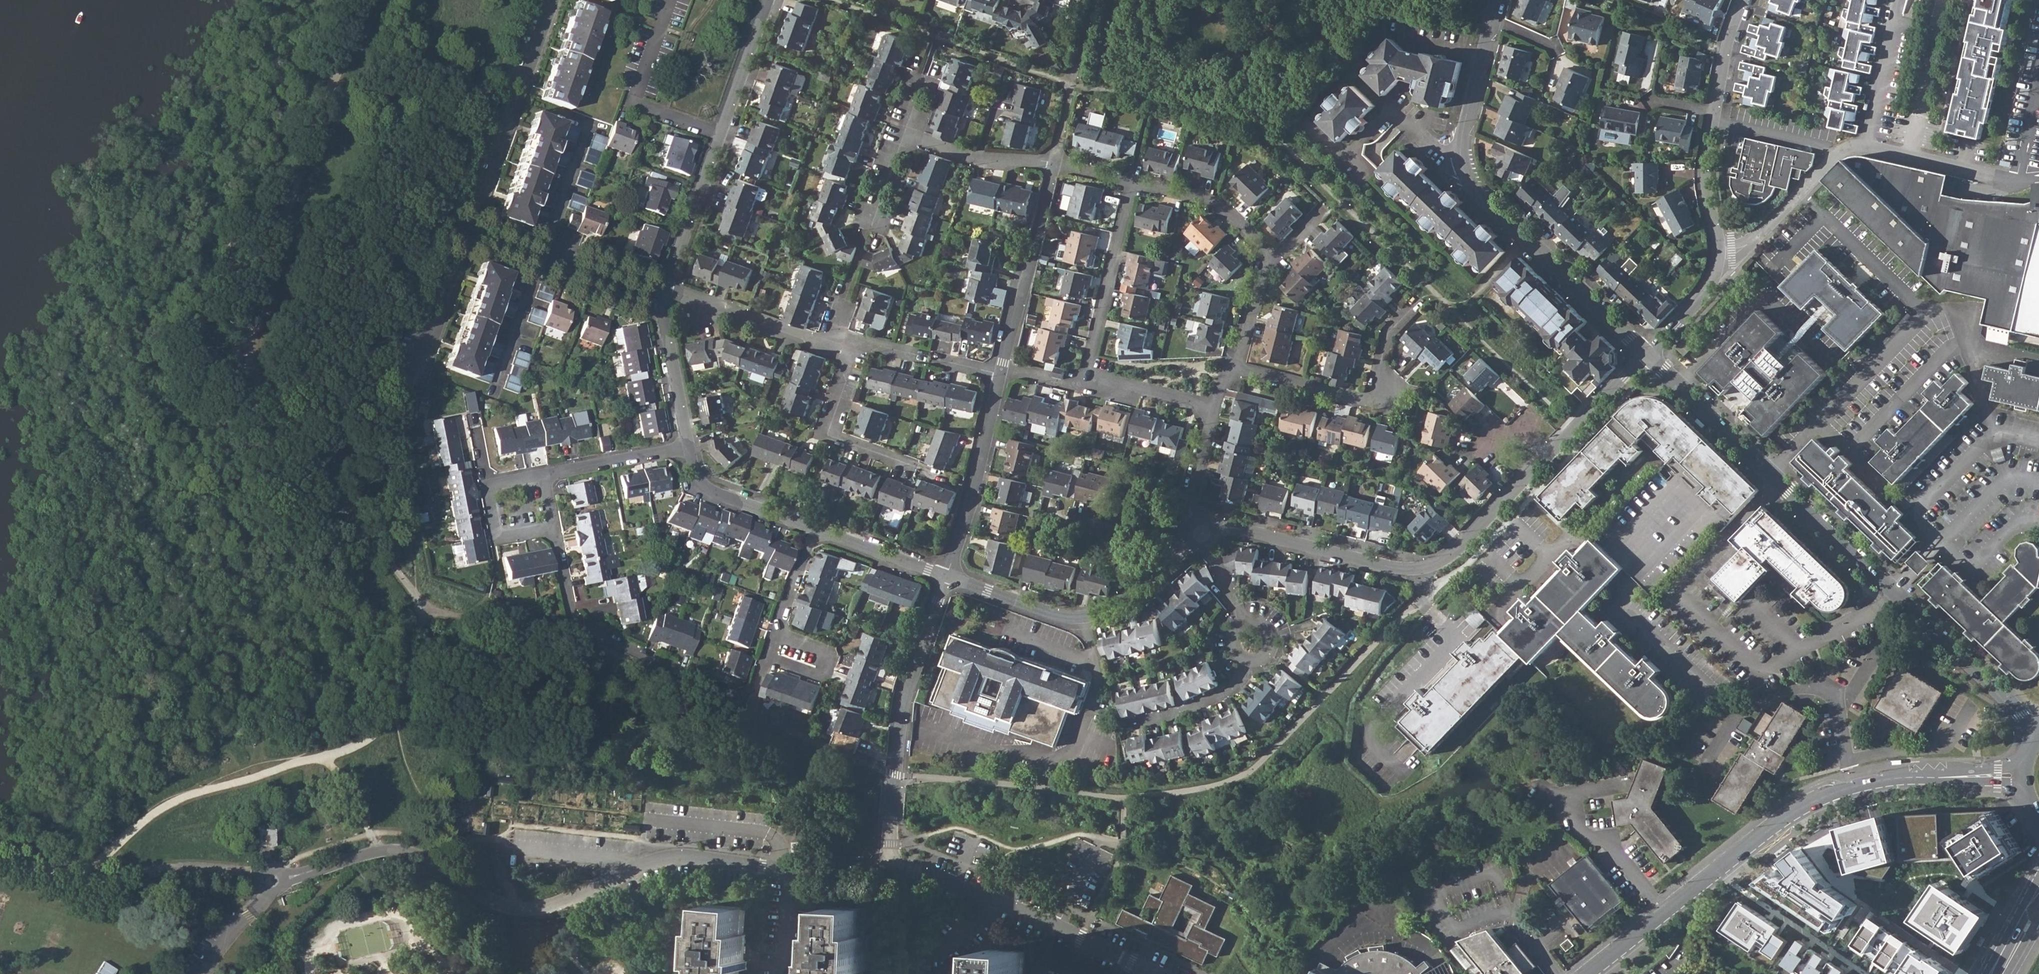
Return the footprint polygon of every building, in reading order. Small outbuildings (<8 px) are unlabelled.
[(976,3),(974,10),(994,17),(1000,0),(977,0),(976,3)] [(1035,24),(1047,17),(1051,7),(1055,8),(1055,6),(1069,11),(1073,0),(1031,0),(1036,2),(1034,8),(1028,12),(1035,24)] [(1539,20),(1548,0),(1522,0),(1516,14),(1538,24),(1539,20)] [(1711,27),(1716,18),(1714,17),(1717,11),(1719,12),(1724,0),(1690,0),(1684,12),(1704,21),(1703,23),(1711,27)] [(1769,10),(1778,13),(1779,11),(1792,15),(1797,1),(1800,2),(1801,0),(1772,0),(1769,10)] [(1848,28),(1876,34),(1877,26),(1864,23),(1864,21),(1873,22),(1875,15),(1880,16),(1882,8),(1868,5),(1869,3),(1878,4),(1879,0),(1851,0),(1854,2),(1852,9),(1846,8),(1844,16),(1850,21),(1848,28)] [(1921,0),(1908,0),(1904,14),(1916,17),(1921,0)] [(1984,139),(1987,123),(1991,108),(1992,101),(1995,86),(1997,79),(2001,80),(2004,65),(1997,63),(1998,56),(1999,50),(2001,43),(2008,45),(2011,30),(2008,29),(2014,0),(1983,0),(1985,0),(1982,15),(1978,14),(1972,42),(1976,43),(1972,57),(1969,57),(1964,79),(1967,80),(1964,94),(1960,93),(1952,132),(1964,135),(1965,131),(1972,132),(1972,136),(1984,139)] [(789,28),(810,35),(819,9),(799,2),(794,15),(791,14),(788,25),(790,26),(789,28)] [(570,12),(559,43),(563,44),(557,61),(553,59),(542,90),(546,92),(543,100),(568,109),(571,100),(573,101),(584,70),(582,70),(588,53),(590,54),(601,23),(599,22),(602,13),(577,4),(574,13),(570,12)] [(1032,49),(1037,50),(1047,43),(1035,24),(1028,12),(1023,15),(1005,8),(1000,24),(1003,25),(1002,26),(1007,28),(1009,32),(1012,30),(1015,31),(1016,29),(1025,32),(1033,44),(1032,49)] [(1570,38),(1598,45),(1605,17),(1590,14),(1591,11),(1578,8),(1570,38)] [(857,27),(861,16),(854,13),(850,24),(857,27)] [(1744,44),(1742,52),(1766,60),(1768,53),(1780,57),(1785,42),(1782,41),(1787,27),(1774,23),(1775,20),(1765,17),(1762,27),(1750,24),(1748,31),(1762,35),(1760,40),(1753,38),(1750,46),(1744,44)] [(1844,66),(1872,73),(1873,65),(1860,62),(1860,59),(1869,60),(1871,53),(1876,54),(1878,47),(1864,43),(1865,41),(1874,42),(1876,34),(1848,28),(1846,27),(1844,35),(1850,41),(1848,47),(1842,46),(1840,54),(1846,59),(1844,66)] [(781,43),(804,51),(810,35),(789,28),(787,32),(785,32),(781,43)] [(1632,77),(1638,78),(1640,69),(1643,70),(1646,60),(1638,58),(1640,50),(1643,51),(1646,37),(1626,32),(1618,64),(1622,65),(1620,74),(1632,77)] [(907,60),(912,44),(910,43),(910,42),(889,35),(887,34),(882,50),(881,52),(879,58),(897,65),(902,66),(904,59),(907,60)] [(1462,63),(1425,53),(1425,56),(1403,51),(1391,39),(1371,60),(1375,64),(1363,76),(1384,96),(1400,80),(1403,76),(1411,78),(1410,82),(1417,84),(1416,88),(1422,90),(1419,101),(1446,108),(1449,96),(1453,97),(1462,63)] [(559,43),(553,59),(557,61),(563,44),(559,43)] [(1999,50),(2007,52),(2008,45),(2001,43),(1999,50)] [(1499,75),(1521,81),(1526,60),(1530,61),(1532,53),(1507,46),(1499,75)] [(2004,65),(2005,58),(1998,56),(1997,63),(2004,65)] [(1688,91),(1699,93),(1702,77),(1700,77),(1701,71),(1705,72),(1706,63),(1696,59),(1683,57),(1677,90),(1688,93),(1688,91)] [(878,58),(871,78),(873,79),(870,87),(883,92),(888,93),(892,82),(894,83),(898,73),(894,72),(897,65),(879,58),(878,58)] [(971,91),(980,67),(956,58),(953,66),(949,64),(943,81),(953,85),(971,91)] [(1735,87),(1735,90),(1746,93),(1744,104),(1754,106),(1755,103),(1768,106),(1771,91),(1774,92),(1777,76),(1764,73),(1766,67),(1741,61),(1740,69),(1746,71),(1744,79),(1752,81),(1750,86),(1736,83),(1735,87)] [(799,72),(777,64),(774,71),(773,70),(768,84),(769,85),(791,93),(799,72)] [(1001,80),(1006,67),(1001,65),(996,78),(1001,80)] [(1555,98),(1576,108),(1590,77),(1566,67),(1558,87),(1562,88),(1561,91),(1558,91),(1555,98)] [(1859,82),(1861,74),(1832,67),(1830,75),(1835,81),(1834,88),(1857,93),(1861,94),(1863,87),(1849,83),(1850,81),(1859,82)] [(819,78),(829,81),(832,75),(821,71),(819,78)] [(1618,81),(1630,84),(1632,77),(1620,74),(1618,81)] [(862,84),(853,113),(870,119),(876,121),(879,112),(876,111),(879,104),(883,92),(870,87),(862,84)] [(1017,100),(1016,106),(1018,106),(1016,114),(1036,119),(1042,90),(1019,84),(1017,94),(1018,95),(1017,100)] [(781,120),(791,93),(769,85),(763,101),(767,102),(763,113),(781,120)] [(964,118),(973,92),(971,91),(953,85),(951,91),(947,90),(943,102),(945,102),(942,110),(960,117),(964,118)] [(1855,101),(1857,93),(1834,88),(1827,86),(1825,94),(1831,99),(1829,107),(1857,113),(1858,105),(1845,102),(1845,100),(1855,101)] [(1339,94),(1327,107),(1331,111),(1320,122),(1340,142),(1351,130),(1356,134),(1367,122),(1363,118),(1374,107),(1354,87),(1343,98),(1339,94)] [(1502,114),(1527,125),(1535,107),(1539,109),(1542,101),(1524,93),(1521,100),(1517,98),(1509,94),(1500,113),(1502,114)] [(1830,127),(1857,133),(1859,125),(1845,122),(1846,119),(1855,121),(1857,113),(1829,107),(1827,106),(1825,114),(1831,119),(1830,127)] [(1637,136),(1645,137),(1649,115),(1630,111),(1629,114),(1621,112),(1621,110),(1607,107),(1602,129),(1603,130),(1601,140),(1630,146),(1632,135),(1637,136)] [(953,143),(958,128),(956,128),(960,117),(942,110),(940,110),(933,127),(938,129),(935,136),(953,143)] [(550,162),(555,148),(557,142),(556,142),(558,136),(563,122),(535,112),(527,134),(533,136),(521,167),(510,198),(505,196),(497,218),(525,228),(530,213),(532,208),(533,208),(535,203),(540,189),(550,162)] [(850,112),(839,145),(861,153),(865,141),(863,140),(870,119),(853,113),(850,112)] [(1012,120),(1006,144),(1028,149),(1033,126),(1036,127),(1038,119),(1036,119),(1016,114),(1015,121),(1012,120)] [(1527,125),(1502,114),(1499,122),(1501,123),(1496,133),(1524,145),(1528,135),(1530,136),(1534,128),(1527,125)] [(1681,152),(1689,153),(1693,128),(1686,127),(1686,122),(1661,117),(1657,141),(1682,146),(1681,152)] [(563,122),(558,136),(574,141),(579,128),(563,122)] [(775,150),(782,129),(762,122),(759,130),(757,135),(754,134),(751,142),(773,149),(775,150)] [(610,139),(606,148),(629,156),(637,135),(624,130),(625,126),(615,123),(610,139)] [(1087,152),(1096,155),(1102,130),(1079,125),(1074,146),(1087,149),(1087,152)] [(1096,156),(1105,158),(1106,154),(1119,157),(1124,135),(1102,130),(1096,155),(1096,156)] [(606,148),(610,139),(595,133),(585,162),(599,168),(606,148)] [(533,136),(527,134),(516,165),(521,167),(533,136)] [(665,165),(690,174),(695,162),(691,160),(697,143),(673,135),(665,158),(667,159),(665,165)] [(1774,195),(1777,186),(1789,188),(1791,176),(1800,178),(1802,167),(1808,169),(1813,164),(1815,151),(1746,137),(1740,167),(1734,166),(1732,172),(1738,173),(1737,177),(1732,176),(1731,185),(1735,193),(1740,200),(1749,204),(1759,204),(1767,201),(1774,195)] [(750,141),(740,171),(762,179),(773,149),(751,142),(750,141)] [(1499,174),(1511,179),(1512,178),(1515,170),(1526,175),(1532,161),(1537,163),(1538,160),(1497,142),(1492,153),(1502,157),(1499,164),(1502,165),(1499,174)] [(833,154),(827,170),(848,177),(852,167),(854,161),(857,163),(861,153),(839,145),(834,144),(831,154),(833,154)] [(1186,167),(1204,171),(1203,175),(1215,178),(1221,152),(1191,145),(1186,167)] [(1163,177),(1175,180),(1176,173),(1181,154),(1150,147),(1145,170),(1162,174),(1161,177),(1163,177)] [(555,148),(550,162),(565,167),(569,154),(555,148)] [(1464,203),(1452,192),(1447,196),(1425,175),(1430,170),(1418,158),(1413,163),(1401,152),(1389,164),(1385,161),(1378,169),(1393,183),(1388,188),(1401,200),(1405,195),(1427,216),(1423,221),(1435,233),(1439,228),(1462,250),(1458,254),(1469,266),(1474,261),(1486,273),(1506,253),(1494,241),(1499,236),(1487,225),(1482,230),(1460,208),(1464,203)] [(932,154),(927,170),(929,170),(927,175),(925,174),(922,173),(919,181),(922,182),(942,189),(953,162),(932,154)] [(2028,203),(1966,199),(1945,194),(1950,175),(1862,155),(1856,156),(1844,161),(1826,178),(1945,293),(1950,288),(1992,297),(1985,323),(2038,335),(2038,200),(2028,203)] [(1242,196),(1252,205),(1270,187),(1265,182),(1267,180),(1249,163),(1232,181),(1245,193),(1242,196)] [(1637,171),(1637,192),(1657,192),(1657,179),(1659,179),(1658,163),(1634,163),(1634,171),(1637,171)] [(521,167),(516,165),(505,196),(510,198),(521,167)] [(1515,170),(1512,178),(1521,182),(1523,181),(1526,175),(1515,170)] [(576,186),(591,191),(596,177),(581,172),(576,186)] [(648,185),(641,206),(664,214),(670,197),(673,198),(678,186),(647,175),(644,183),(648,185)] [(1533,206),(1539,212),(1551,198),(1554,196),(1534,176),(1517,194),(1526,203),(1528,202),(1530,200),(1534,204),(1533,206)] [(828,178),(821,200),(838,206),(844,208),(847,200),(844,199),(845,194),(849,186),(828,178)] [(971,202),(999,208),(1004,184),(985,179),(982,182),(977,180),(971,202)] [(761,188),(761,187),(740,180),(737,190),(735,196),(732,195),(729,203),(753,212),(757,199),(761,188)] [(1017,184),(1005,181),(1004,184),(999,208),(998,209),(1028,216),(1029,213),(1036,215),(1041,194),(1023,188),(1016,187),(1017,184)] [(919,190),(916,199),(914,198),(910,208),(913,209),(933,216),(942,189),(922,182),(919,190)] [(1068,213),(1092,219),(1097,202),(1101,203),(1104,190),(1078,184),(1076,191),(1074,191),(1068,213)] [(761,188),(757,199),(763,201),(766,199),(768,193),(767,190),(761,188)] [(540,189),(535,203),(550,208),(555,194),(540,189)] [(1657,201),(1676,236),(1685,232),(1684,230),(1694,224),(1685,208),(1687,207),(1678,190),(1657,201)] [(568,209),(582,215),(585,208),(587,201),(573,195),(568,209)] [(1267,219),(1286,237),(1295,227),(1292,225),(1304,212),(1288,197),(1267,219)] [(1571,217),(1551,198),(1539,212),(1538,212),(1552,225),(1550,227),(1557,232),(1571,217)] [(819,199),(812,217),(820,220),(818,225),(823,237),(825,237),(838,231),(834,224),(832,223),(835,215),(838,206),(821,200),(819,199)] [(723,229),(744,236),(745,236),(753,212),(729,203),(726,211),(728,212),(723,229)] [(1137,225),(1162,231),(1163,224),(1170,226),(1174,207),(1162,204),(1161,208),(1143,204),(1137,225)] [(587,232),(599,236),(607,216),(585,208),(582,215),(581,218),(576,230),(576,232),(586,235),(587,232)] [(933,216),(913,209),(910,217),(909,222),(905,221),(902,229),(907,231),(926,238),(934,216),(933,216)] [(546,219),(530,213),(525,228),(541,234),(546,219)] [(1228,233),(1219,224),(1216,227),(1203,214),(1186,231),(1204,248),(1206,247),(1211,252),(1228,233)] [(1578,249),(1594,233),(1574,214),(1571,217),(1557,232),(1564,239),(1566,237),(1578,249)] [(567,227),(576,230),(581,218),(571,215),(567,227)] [(1315,241),(1331,256),(1335,251),(1340,255),(1357,237),(1340,221),(1328,234),(1325,232),(1315,241)] [(631,251),(655,260),(661,242),(665,243),(669,232),(645,223),(642,230),(639,229),(631,251)] [(1168,233),(1170,226),(1163,224),(1162,231),(1168,233)] [(744,236),(723,229),(720,236),(741,243),(744,236)] [(836,252),(839,258),(852,262),(857,248),(849,245),(848,245),(845,238),(841,229),(838,231),(825,237),(833,253),(836,252)] [(1585,255),(1586,254),(1588,252),(1592,256),(1597,260),(1613,244),(1597,229),(1594,233),(1578,249),(1585,255)] [(1064,259),(1089,265),(1093,248),(1097,249),(1099,237),(1074,230),(1072,237),(1070,237),(1064,259)] [(904,241),(901,250),(899,249),(894,251),(900,264),(900,265),(913,259),(914,254),(921,257),(928,239),(926,238),(907,231),(904,241)] [(975,270),(991,274),(995,258),(992,258),(993,254),(996,242),(976,238),(974,249),(972,249),(968,269),(975,270)] [(1211,262),(1228,279),(1244,262),(1234,253),(1237,250),(1229,243),(1211,262)] [(869,252),(864,267),(876,271),(881,268),(883,271),(900,264),(894,251),(892,247),(882,252),(875,255),(875,254),(869,252)] [(1179,259),(1182,250),(1175,248),(1173,258),(1179,259)] [(1296,266),(1315,283),(1331,266),(1312,248),(1303,257),(1302,255),(1294,263),(1296,266)] [(1597,270),(1616,290),(1630,275),(1631,275),(1640,265),(1632,258),(1623,268),(1617,262),(1623,255),(1617,249),(1597,270)] [(1785,286),(1852,351),(1888,313),(1857,283),(1856,284),(1851,279),(1852,278),(1820,249),(1785,286)] [(1335,260),(1340,255),(1335,251),(1331,256),(1335,260)] [(1151,288),(1157,266),(1151,264),(1153,257),(1130,252),(1127,264),(1131,265),(1127,283),(1151,288)] [(712,282),(718,265),(720,262),(702,256),(695,275),(712,282)] [(1594,383),(1599,377),(1604,381),(1617,367),(1616,366),(1618,363),(1618,354),(1615,351),(1617,349),(1605,337),(1595,346),(1581,331),(1590,322),(1523,257),(1497,284),(1534,320),(1531,324),(1563,355),(1548,370),(1573,394),(1579,387),(1589,397),(1598,387),(1594,383)] [(1369,293),(1385,308),(1394,299),(1391,295),(1404,282),(1379,259),(1374,264),(1382,272),(1365,289),(1369,293)] [(481,283),(470,313),(493,321),(496,315),(500,301),(505,288),(510,272),(500,268),(482,262),(475,281),(481,283)] [(752,271),(727,262),(725,268),(719,286),(728,289),(729,286),(745,291),(752,271)] [(718,265),(712,282),(712,283),(719,286),(725,268),(718,265)] [(816,300),(821,285),(820,284),(824,272),(804,265),(795,292),(816,300)] [(1284,285),(1300,301),(1316,284),(1315,283),(1296,266),(1290,273),(1293,276),(1284,285)] [(1062,291),(1084,296),(1087,284),(1091,285),(1094,275),(1067,269),(1062,291)] [(993,293),(995,285),(997,286),(999,276),(991,274),(975,270),(968,300),(990,305),(993,293)] [(510,272),(505,288),(520,294),(525,277),(510,272)] [(1650,294),(1630,275),(1616,290),(1623,296),(1625,295),(1637,307),(1650,294)] [(475,281),(465,311),(470,313),(481,283),(475,281)] [(535,299),(550,304),(551,301),(555,290),(540,284),(535,299)] [(863,307),(878,312),(885,315),(892,296),(870,288),(863,307)] [(1206,323),(1223,327),(1225,319),(1222,318),(1225,306),(1228,307),(1230,297),(1216,293),(1204,291),(1199,314),(1208,316),(1206,323)] [(795,292),(784,321),(806,329),(816,300),(795,292)] [(1122,315),(1146,321),(1152,298),(1126,292),(1123,303),(1125,304),(1122,315)] [(1385,308),(1369,293),(1353,309),(1369,324),(1378,315),(1382,318),(1388,311),(1385,308)] [(1650,322),(1657,328),(1670,313),(1676,307),(1662,294),(1656,299),(1650,294),(1637,307),(1651,320),(1650,322)] [(1054,306),(1051,321),(1044,320),(1042,327),(1046,328),(1068,333),(1070,326),(1073,327),(1075,320),(1076,313),(1080,314),(1082,304),(1049,297),(1046,304),(1054,306)] [(516,306),(500,301),(496,315),(511,320),(516,306)] [(546,314),(543,325),(564,333),(571,312),(563,309),(565,306),(551,301),(550,304),(546,314)] [(1267,327),(1293,333),(1299,311),(1277,305),(1273,318),(1270,317),(1267,327)] [(878,312),(863,307),(862,306),(858,318),(874,324),(878,312)] [(543,325),(546,314),(532,309),(527,323),(542,328),(543,325)] [(1703,372),(1770,436),(1795,410),(1797,411),(1805,403),(1804,401),(1829,375),(1762,310),(1703,372)] [(470,313),(465,311),(454,342),(460,344),(470,313)] [(885,315),(878,312),(874,324),(873,326),(881,329),(884,328),(887,318),(885,315)] [(493,321),(470,313),(460,344),(454,342),(445,367),(474,377),(479,363),(482,354),(487,341),(493,321)] [(912,317),(907,336),(914,337),(923,339),(923,337),(935,340),(939,322),(939,319),(920,315),(919,318),(912,317)] [(600,346),(609,321),(596,317),(595,320),(587,317),(579,338),(600,346)] [(974,321),(968,319),(966,328),(963,339),(969,341),(968,345),(977,347),(978,344),(991,346),(993,333),(999,334),(1000,326),(983,322),(982,324),(973,322),(974,321)] [(935,340),(952,344),(953,342),(962,344),(963,339),(966,328),(939,322),(935,340)] [(1187,345),(1206,350),(1208,343),(1219,345),(1223,327),(1206,323),(1201,322),(1198,335),(1191,333),(1187,345)] [(1149,329),(1123,323),(1120,333),(1124,333),(1123,338),(1121,347),(1120,361),(1154,358),(1154,350),(1145,348),(1149,329)] [(1420,356),(1436,340),(1419,323),(1403,339),(1413,348),(1410,352),(1417,359),(1420,356)] [(624,345),(626,353),(645,350),(650,349),(648,338),(645,338),(645,335),(648,335),(646,325),(621,329),(622,330),(624,345)] [(1059,350),(1060,345),(1064,346),(1064,345),(1065,346),(1068,333),(1046,328),(1042,327),(1041,333),(1038,332),(1032,356),(1057,362),(1059,350)] [(1263,358),(1287,364),(1293,341),(1291,340),(1293,333),(1267,327),(1264,339),(1268,340),(1263,358)] [(614,331),(616,346),(624,345),(622,330),(614,331)] [(1341,330),(1336,352),(1357,357),(1361,358),(1364,349),(1360,347),(1363,335),(1341,330)] [(1436,340),(1420,356),(1427,362),(1431,360),(1440,369),(1456,354),(1439,337),(1436,340)] [(693,365),(711,362),(710,359),(718,357),(715,342),(714,338),(707,339),(707,342),(699,343),(689,345),(693,365)] [(726,360),(742,365),(748,349),(739,346),(732,343),(732,341),(726,339),(715,342),(718,357),(724,356),(728,357),(726,360)] [(487,341),(482,354),(498,359),(502,346),(487,341)] [(742,367),(775,379),(776,376),(779,369),(783,356),(774,353),(773,356),(749,347),(748,349),(742,365),(742,367)] [(648,365),(645,350),(626,353),(619,354),(624,376),(646,373),(645,365),(648,365)] [(1326,373),(1335,376),(1347,379),(1351,366),(1355,367),(1357,357),(1336,352),(1332,351),(1326,373)] [(514,366),(527,370),(529,363),(531,357),(518,353),(514,366)] [(793,383),(813,390),(815,391),(827,359),(810,353),(807,360),(802,358),(793,383)] [(1465,374),(1481,390),(1491,381),(1493,384),(1501,376),(1481,357),(1465,374)] [(2027,373),(2029,365),(2016,362),(2014,370),(1991,364),(1987,379),(1999,381),(1995,399),(2019,404),(2018,408),(2030,411),(2031,407),(2038,409),(2038,376),(2027,373)] [(479,363),(474,377),(490,383),(495,368),(479,363)] [(1053,376),(1063,378),(1065,368),(1056,366),(1053,376)] [(870,387),(895,393),(900,372),(900,371),(891,369),(891,372),(875,368),(870,387)] [(785,371),(779,369),(776,376),(782,378),(785,371)] [(925,381),(908,377),(908,374),(900,372),(895,393),(921,399),(925,381)] [(1930,403),(1905,430),(1901,435),(1896,431),(1893,428),(1882,440),(1889,447),(1876,461),(1899,484),(1917,466),(1919,468),(1927,460),(1924,457),(1958,422),(1961,425),(1968,416),(1966,414),(1974,404),(1961,391),(1969,382),(1960,373),(1947,386),(1939,379),(1927,392),(1929,395),(1934,399),(1930,403)] [(505,389),(519,394),(524,380),(510,375),(505,389)] [(1346,386),(1347,379),(1335,376),(1333,383),(1346,386)] [(624,386),(628,409),(652,406),(651,395),(649,395),(648,391),(651,391),(648,381),(624,386)] [(921,399),(949,406),(954,384),(944,382),(944,384),(925,381),(921,399)] [(807,416),(814,397),(811,396),(813,390),(793,383),(788,397),(791,399),(787,409),(807,416)] [(949,406),(975,412),(980,391),(969,388),(968,390),(963,389),(964,385),(954,383),(954,384),(949,406)] [(1450,404),(1467,420),(1476,410),(1478,412),(1485,405),(1466,387),(1450,404)] [(1249,394),(1239,392),(1237,399),(1247,402),(1249,394)] [(1232,417),(1253,422),(1257,409),(1265,411),(1268,399),(1249,394),(1247,402),(1237,399),(1232,417)] [(1037,398),(1032,420),(1050,425),(1051,433),(1060,435),(1061,428),(1063,423),(1068,402),(1064,401),(1059,404),(1046,401),(1047,397),(1038,395),(1037,398)] [(722,396),(701,400),(703,409),(704,418),(702,418),(704,426),(723,422),(722,415),(726,414),(722,396)] [(1032,420),(1037,398),(1025,400),(1011,397),(1006,417),(1031,423),(1032,420)] [(1072,425),(1094,430),(1096,420),(1104,422),(1107,407),(1100,406),(1099,409),(1081,404),(1082,400),(1069,397),(1068,402),(1063,423),(1061,428),(1071,431),(1072,425)] [(1632,404),(1618,418),(1640,440),(1650,429),(1665,444),(1659,450),(1672,462),(1678,456),(1710,487),(1704,493),(1716,505),(1723,499),(1738,513),(1759,491),(1671,406),(1665,401),(1654,398),(1643,399),(1632,404)] [(1102,430),(1125,435),(1130,414),(1116,410),(1117,407),(1107,405),(1107,407),(1104,422),(1102,430)] [(882,441),(891,415),(890,415),(866,406),(864,414),(866,415),(865,420),(865,421),(862,421),(858,432),(882,441)] [(1133,433),(1157,439),(1163,418),(1153,415),(1154,411),(1140,407),(1133,433)] [(1282,429),(1312,436),(1319,410),(1306,407),(1305,412),(1288,407),(1282,429)] [(666,435),(664,425),(661,426),(661,420),(663,420),(662,411),(638,415),(642,439),(666,435)] [(564,420),(569,446),(577,444),(575,436),(579,435),(580,440),(591,438),(586,412),(571,415),(571,418),(564,420)] [(523,454),(531,452),(529,444),(532,443),(533,448),(545,447),(540,420),(527,423),(525,415),(516,417),(518,428),(523,454)] [(1343,441),(1349,418),(1339,415),(1339,420),(1325,417),(1320,438),(1343,444),(1343,441)] [(1349,418),(1343,441),(1367,447),(1373,424),(1359,420),(1360,417),(1350,415),(1349,418)] [(430,420),(435,444),(457,439),(455,431),(453,432),(451,425),(454,424),(452,416),(430,420)] [(1252,447),(1253,447),(1259,424),(1253,422),(1232,417),(1230,427),(1234,428),(1231,441),(1252,447)] [(559,438),(561,447),(569,446),(564,420),(556,421),(555,418),(540,420),(545,447),(557,444),(556,439),(559,438)] [(1429,418),(1425,434),(1431,436),(1429,443),(1447,447),(1449,448),(1451,436),(1448,435),(1451,423),(1429,418)] [(1640,440),(1618,418),(1542,496),(1565,518),(1580,503),(1586,509),(1599,496),(1592,490),(1622,458),(1629,465),(1641,452),(1635,445),(1640,440)] [(1395,453),(1397,454),(1403,432),(1389,428),(1390,425),(1380,422),(1374,448),(1381,450),(1380,457),(1393,460),(1395,453)] [(1191,441),(1184,439),(1187,428),(1168,424),(1163,445),(1175,449),(1174,456),(1187,459),(1191,441)] [(514,447),(515,455),(523,454),(518,428),(511,430),(510,426),(494,429),(499,455),(511,453),(510,448),(514,447)] [(1650,429),(1640,440),(1675,472),(1666,481),(1658,473),(1593,539),(1624,569),(1650,594),(1714,527),(1719,532),(1738,513),(1723,499),(1716,505),(1704,493),(1710,487),(1678,456),(1672,462),(1659,450),(1665,444),(1650,429)] [(940,430),(928,463),(946,470),(950,458),(952,459),(962,435),(940,430)] [(762,434),(754,456),(770,462),(771,459),(783,464),(790,444),(762,434)] [(608,437),(599,438),(602,453),(610,451),(608,437)] [(743,456),(731,443),(728,446),(725,445),(724,438),(709,442),(711,453),(716,458),(718,456),(723,461),(730,468),(743,456)] [(1029,474),(1035,452),(1028,450),(1030,443),(1026,442),(1010,438),(1007,451),(1011,452),(1006,469),(1029,474)] [(1887,550),(1902,565),(1923,543),(1900,521),(1907,514),(1897,505),(1892,510),(1850,469),(1854,464),(1845,455),(1840,460),(1818,438),(1795,462),(1808,475),(1805,477),(1815,486),(1817,483),(1843,508),(1841,511),(1850,520),(1852,517),(1877,541),(1875,544),(1884,553),(1887,550)] [(435,444),(439,466),(444,465),(461,462),(460,454),(457,455),(456,448),(459,447),(457,439),(435,444)] [(1245,477),(1247,470),(1251,454),(1250,454),(1252,447),(1231,441),(1226,440),(1224,448),(1229,449),(1226,462),(1221,461),(1219,471),(1223,472),(1245,477)] [(1036,445),(1030,443),(1028,450),(1035,452),(1036,445)] [(783,464),(810,474),(816,457),(809,454),(800,451),(801,448),(790,444),(783,464)] [(1106,459),(1108,451),(1098,448),(1096,456),(1106,459)] [(1422,469),(1439,485),(1440,483),(1447,489),(1462,472),(1453,463),(1451,465),(1438,453),(1422,469)] [(1256,456),(1251,454),(1247,470),(1254,472),(1258,459),(1256,456)] [(461,462),(444,465),(445,473),(467,469),(470,468),(469,460),(461,462)] [(833,460),(825,480),(851,489),(858,468),(850,465),(849,466),(841,463),(833,460)] [(1495,483),(1488,476),(1485,472),(1488,470),(1481,463),(1462,483),(1480,499),(1487,492),(1495,483)] [(651,492),(651,494),(669,491),(665,469),(658,470),(658,473),(650,475),(649,468),(643,470),(647,492),(651,492)] [(851,489),(866,495),(865,496),(876,500),(884,477),(858,468),(851,489)] [(1046,494),(1055,496),(1056,492),(1069,496),(1074,474),(1052,468),(1046,494)] [(451,491),(452,495),(475,491),(474,484),(468,485),(466,477),(469,477),(467,469),(445,473),(448,491),(451,491)] [(619,477),(623,499),(642,496),(642,493),(647,492),(643,470),(634,471),(635,477),(628,479),(628,475),(619,477)] [(1221,498),(1243,503),(1250,479),(1245,477),(1223,472),(1220,481),(1225,482),(1221,498)] [(1091,497),(1109,502),(1115,481),(1090,475),(1090,476),(1083,475),(1078,498),(1090,501),(1091,497)] [(998,501),(1020,506),(1026,483),(1001,477),(998,486),(1002,488),(998,501)] [(905,484),(899,482),(900,481),(891,478),(882,503),(907,512),(909,508),(916,510),(918,505),(923,491),(905,484)] [(932,507),(951,514),(958,493),(926,481),(923,491),(918,505),(928,508),(932,507)] [(571,500),(572,508),(595,504),(592,486),(589,486),(589,482),(565,486),(566,493),(572,492),(574,500),(571,500)] [(1267,510),(1283,514),(1289,489),(1266,483),(1259,511),(1266,513),(1267,510)] [(1501,488),(1495,483),(1487,492),(1492,497),(1501,488)] [(1317,512),(1322,490),(1298,484),(1293,506),(1307,509),(1306,514),(1316,516),(1317,512)] [(1322,490),(1317,512),(1327,515),(1328,511),(1342,514),(1346,495),(1347,493),(1323,487),(1322,490)] [(1028,490),(1026,500),(1033,502),(1035,491),(1028,490)] [(450,501),(453,520),(476,515),(475,507),(471,507),(471,500),(476,499),(475,491),(452,495),(453,500),(450,501)] [(1342,514),(1340,522),(1347,524),(1348,519),(1362,523),(1361,527),(1370,529),(1377,503),(1346,495),(1342,514)] [(664,523),(688,532),(690,528),(697,507),(687,503),(686,508),(676,505),(664,523)] [(1378,529),(1394,533),(1400,509),(1377,503),(1370,529),(1378,531),(1378,529)] [(719,515),(706,510),(707,507),(698,504),(697,507),(690,528),(688,532),(687,535),(690,536),(689,539),(708,546),(719,515)] [(1450,522),(1434,506),(1429,511),(1426,509),(1410,526),(1426,542),(1438,530),(1440,532),(1450,522)] [(1795,593),(1808,606),(1814,599),(1822,607),(1826,610),(1830,610),(1838,610),(1839,609),(1845,604),(1848,598),(1848,591),(1844,583),(1775,516),(1765,506),(1734,539),(1744,549),(1716,579),(1739,601),(1771,568),(1766,564),(1771,558),(1801,587),(1795,593)] [(991,531),(1017,537),(1022,515),(993,507),(991,517),(995,518),(991,531)] [(573,531),(575,538),(598,534),(597,529),(600,529),(596,511),(573,515),(575,522),(578,522),(580,529),(573,531)] [(719,535),(742,543),(749,522),(751,518),(741,515),(739,518),(727,514),(719,535)] [(460,537),(460,542),(483,538),(482,531),(476,532),(475,524),(478,524),(476,515),(453,520),(457,538),(460,537)] [(750,549),(762,554),(759,562),(766,565),(775,540),(768,537),(769,533),(757,528),(758,525),(749,522),(742,543),(737,558),(746,561),(750,549)] [(581,553),(582,560),(605,556),(602,539),(599,539),(598,534),(575,538),(576,545),(582,544),(584,553),(581,553)] [(460,542),(464,565),(487,560),(486,553),(483,553),(481,547),(485,546),(483,538),(460,542)] [(986,569),(1009,575),(1015,551),(1014,551),(1015,545),(989,538),(986,551),(991,552),(986,569)] [(1670,695),(1667,690),(1654,677),(1660,671),(1647,658),(1641,665),(1614,639),(1621,633),(1607,620),(1601,627),(1584,610),(1615,578),(1624,569),(1593,539),(1584,549),(1578,555),(1572,549),(1559,562),(1566,568),(1531,604),(1525,598),(1512,611),(1519,617),(1502,634),(1529,659),(1533,663),(1561,633),(1645,714),(1651,717),(1657,717),(1662,716),(1668,712),(1671,702),(1670,695)] [(766,565),(788,572),(795,552),(782,547),(784,543),(775,540),(766,565)] [(2029,681),(2030,681),(2038,678),(2038,676),(2038,654),(2034,649),(2037,646),(2028,638),(2025,640),(2006,622),(2038,587),(2038,547),(2036,543),(2030,542),(2023,543),(2019,549),(2018,556),(2021,562),(2017,566),(2014,564),(2006,572),(2008,575),(1984,601),(1964,582),(1967,580),(1958,571),(1955,574),(1940,559),(1919,582),(1934,596),(1932,599),(1940,607),(1943,604),(1968,629),(1966,632),(1975,640),(1977,637),(2004,663),(2001,666),(2010,674),(2012,671),(2020,679),(2029,681)] [(526,553),(530,576),(554,572),(549,548),(541,550),(541,554),(534,555),(534,551),(526,553)] [(1259,560),(1260,549),(1242,548),(1242,549),(1224,556),(1231,571),(1240,567),(1239,573),(1257,575),(1259,560)] [(1909,561),(1923,574),(1934,563),(1920,550),(1909,561)] [(810,573),(833,581),(834,576),(837,577),(843,560),(821,552),(818,559),(821,560),(818,567),(813,565),(810,573)] [(512,555),(503,557),(508,581),(517,579),(518,585),(521,586),(532,585),(530,576),(526,553),(518,554),(519,558),(512,559),(512,555)] [(1033,580),(1049,584),(1054,562),(1055,560),(1031,554),(1025,581),(1032,583),(1033,580)] [(582,577),(583,585),(607,580),(606,575),(608,575),(607,568),(617,567),(615,555),(605,556),(582,560),(583,569),(587,568),(588,576),(582,577)] [(1276,562),(1259,560),(1257,575),(1256,584),(1273,585),(1276,562)] [(1048,587),(1058,590),(1059,586),(1073,589),(1077,568),(1054,562),(1049,584),(1048,587)] [(1293,563),(1276,562),(1273,585),(1291,587),(1292,569),(1293,563)] [(1086,565),(1084,571),(1093,573),(1095,567),(1086,565)] [(1116,573),(1095,567),(1093,573),(1084,571),(1079,593),(1092,596),(1093,592),(1110,596),(1116,573)] [(1193,570),(1180,582),(1185,587),(1197,602),(1211,590),(1206,585),(1213,579),(1207,567),(1195,572),(1193,570)] [(1333,594),(1339,572),(1321,567),(1315,593),(1332,597),(1333,594)] [(872,592),(894,599),(902,577),(895,575),(894,578),(887,575),(888,572),(880,569),(872,592)] [(1307,594),(1310,571),(1292,569),(1291,587),(1290,592),(1307,594)] [(1354,582),(1356,575),(1339,570),(1339,572),(1333,594),(1350,598),(1354,582)] [(643,574),(634,575),(637,591),(639,590),(645,586),(643,574)] [(611,595),(613,603),(615,602),(636,598),(635,593),(638,593),(637,591),(634,575),(611,579),(612,587),(615,587),(617,594),(611,595)] [(894,599),(916,607),(924,585),(915,582),(914,585),(908,583),(909,579),(902,577),(894,599)] [(803,603),(822,609),(824,604),(827,605),(833,588),(811,581),(808,588),(811,589),(809,596),(803,594),(800,602),(803,603)] [(1350,598),(1348,605),(1365,609),(1371,586),(1354,582),(1350,598)] [(1388,591),(1371,586),(1365,609),(1382,614),(1383,611),(1386,612),(1397,600),(1388,592),(1388,591)] [(1197,602),(1185,587),(1172,599),(1187,617),(1201,606),(1197,602)] [(618,616),(619,625),(643,621),(639,598),(636,598),(615,602),(616,610),(619,609),(621,616),(618,616)] [(733,620),(755,628),(763,606),(740,599),(733,620)] [(1187,617),(1172,599),(1159,610),(1176,630),(1189,619),(1187,617)] [(795,624),(817,632),(825,610),(822,609),(803,603),(800,610),(803,611),(801,618),(798,616),(795,624)] [(1467,619),(1476,628),(1486,618),(1477,609),(1467,619)] [(660,641),(671,645),(679,620),(664,615),(663,617),(657,615),(648,640),(655,642),(657,636),(661,637),(660,641)] [(832,625),(833,616),(825,615),(823,624),(832,625)] [(1335,648),(1346,634),(1326,617),(1315,631),(1315,632),(1334,647),(1335,648)] [(1162,645),(1157,619),(1140,623),(1140,627),(1145,649),(1162,645)] [(684,653),(691,656),(697,640),(700,631),(693,628),(693,626),(679,620),(671,645),(681,649),(682,645),(686,646),(684,653)] [(725,642),(747,650),(755,628),(733,620),(725,642)] [(1128,654),(1146,650),(1145,649),(1140,627),(1123,631),(1128,654)] [(1518,670),(1529,659),(1502,634),(1495,627),(1476,646),(1469,640),(1457,653),(1463,659),(1428,695),(1422,689),(1409,702),(1416,708),(1399,725),(1430,754),(1514,667),(1518,670)] [(1123,631),(1123,629),(1106,633),(1107,638),(1100,640),(1103,655),(1110,654),(1111,659),(1128,654),(1123,631)] [(1323,660),(1334,647),(1315,632),(1304,645),(1323,660)] [(861,655),(883,663),(889,646),(886,645),(888,641),(865,633),(863,640),(866,641),(861,655)] [(1058,748),(1071,709),(1075,696),(1079,698),(1085,680),(1010,656),(1011,651),(1003,649),(990,650),(980,646),(981,642),(955,634),(932,705),(942,709),(941,711),(944,712),(945,710),(946,710),(956,713),(955,715),(958,716),(959,714),(971,719),(970,722),(1000,731),(1001,728),(1014,732),(1013,734),(1015,734),(1016,733),(1028,737),(1028,738),(1030,739),(1031,738),(1043,742),(1043,743),(1046,744),(1046,743),(1055,745),(1056,746),(1056,748),(1058,748)] [(1304,645),(1302,643),(1291,657),(1295,660),(1290,666),(1303,676),(1307,670),(1311,674),(1323,660),(1304,645)] [(722,673),(743,681),(751,659),(729,651),(722,673)] [(850,676),(873,684),(875,679),(877,680),(883,663),(861,655),(856,669),(853,668),(850,676)] [(1209,662),(1193,669),(1203,692),(1219,685),(1209,662)] [(1876,707),(1917,734),(1944,693),(1902,666),(1876,707)] [(1193,669),(1177,677),(1187,700),(1203,692),(1193,669)] [(1303,686),(1282,669),(1271,683),(1286,695),(1291,699),(1303,686)] [(778,676),(771,693),(793,701),(801,680),(779,672),(778,676)] [(771,693),(778,676),(770,673),(762,695),(770,698),(771,693)] [(845,699),(868,707),(874,690),(871,689),(873,684),(850,676),(848,683),(850,684),(845,699)] [(793,701),(814,709),(822,687),(801,680),(793,701)] [(1091,683),(1085,680),(1079,698),(1075,696),(1071,709),(1082,713),(1091,683)] [(1271,683),(1267,680),(1256,693),(1275,709),(1286,695),(1271,683)] [(1170,681),(1153,684),(1159,709),(1176,705),(1170,681)] [(1153,684),(1136,688),(1142,713),(1159,709),(1153,684)] [(1125,717),(1142,713),(1136,688),(1119,692),(1125,717)] [(1255,693),(1244,706),(1265,723),(1276,709),(1275,709),(1256,693),(1255,693)] [(1713,800),(1737,815),(1768,768),(1777,774),(1788,756),(1784,755),(1809,716),(1785,702),(1760,740),(1757,738),(1746,755),(1743,753),(1713,800)] [(861,737),(869,715),(847,707),(839,729),(861,737)] [(1248,732),(1237,708),(1221,715),(1230,736),(1231,739),(1248,732)] [(1221,715),(1220,714),(1204,721),(1206,725),(1214,743),(1230,736),(1221,715)] [(1206,725),(1190,733),(1201,757),(1217,749),(1214,743),(1206,725)] [(1182,732),(1165,736),(1170,759),(1187,755),(1182,732)] [(858,752),(861,740),(839,734),(836,746),(858,752)] [(1147,735),(1130,739),(1135,762),(1152,758),(1148,739),(1147,735)] [(1165,736),(1148,739),(1152,758),(1153,763),(1170,759),(1165,736)] [(1654,807),(1670,768),(1645,758),(1630,797),(1614,801),(1620,825),(1634,823),(1666,863),(1687,847),(1654,807)] [(1889,818),(1848,830),(1860,875),(1904,875),(1902,863),(1908,863),(1948,861),(1972,861),(1987,886),(2028,862),(2003,819),(1999,813),(1946,816),(1906,818),(1889,818)] [(809,836),(810,828),(801,827),(799,834),(809,836)] [(816,844),(824,845),(825,827),(816,827),(816,844)] [(259,830),(258,846),(273,846),(273,830),(259,830)] [(1776,876),(1760,888),(1832,937),(1837,928),(1824,920),(1829,913),(1848,925),(1860,909),(1839,893),(1836,898),(1830,894),(1834,888),(1804,854),(1788,867),(1799,879),(1790,886),(1776,876)] [(1551,884),(1590,933),(1627,903),(1588,855),(1551,884)] [(1134,931),(1135,928),(1136,927),(1149,933),(1148,935),(1147,937),(1203,965),(1209,952),(1218,957),(1227,939),(1207,929),(1218,907),(1191,893),(1195,885),(1173,874),(1161,899),(1152,894),(1145,908),(1149,910),(1158,914),(1154,923),(1144,918),(1141,916),(1125,908),(1118,923),(1134,931)] [(1949,884),(1921,928),(1970,960),(1998,915),(1949,884)] [(738,968),(746,968),(747,959),(744,958),(744,951),(746,934),(741,934),(744,907),(710,904),(708,930),(703,930),(702,938),(699,964),(705,965),(704,973),(738,973),(738,968)] [(1742,904),(1723,932),(1755,953),(1759,946),(1780,959),(1790,944),(1779,936),(1783,930),(1742,904)] [(862,969),(867,970),(868,954),(869,935),(864,935),(865,909),(832,907),(830,933),(822,933),(821,943),(824,943),(822,968),(828,968),(828,973),(862,973),(862,969)] [(1141,916),(1144,918),(1149,910),(1145,908),(1141,916)] [(1871,916),(1849,949),(1886,973),(1959,973),(1923,951),(1871,916)] [(1136,927),(1135,928),(1148,935),(1149,933),(1136,927)] [(1492,930),(1462,941),(1484,969),(1478,973),(1528,973),(1538,967),(1519,942),(1508,951),(1492,930)] [(1560,944),(1566,951),(1574,945),(1568,937),(1560,944)] [(1786,964),(1800,973),(1828,973),(1835,964),(1821,954),(1813,966),(1808,962),(1816,950),(1803,941),(1786,964)] [(1680,944),(1667,955),(1670,959),(1680,944)] [(1423,973),(1431,966),(1426,960),(1418,967),(1409,959),(1401,955),(1385,950),(1385,945),(1370,945),(1362,947),(1345,956),(1348,961),(1337,971),(1334,969),(1331,973),(1423,973)] [(1359,948),(1345,956),(1362,947),(1359,948)] [(1942,954),(1953,959),(1956,953),(1945,947),(1942,954)] [(1024,951),(990,949),(988,973),(1022,973),(1024,951)] [(96,973),(115,973),(118,968),(104,960),(96,973)]
